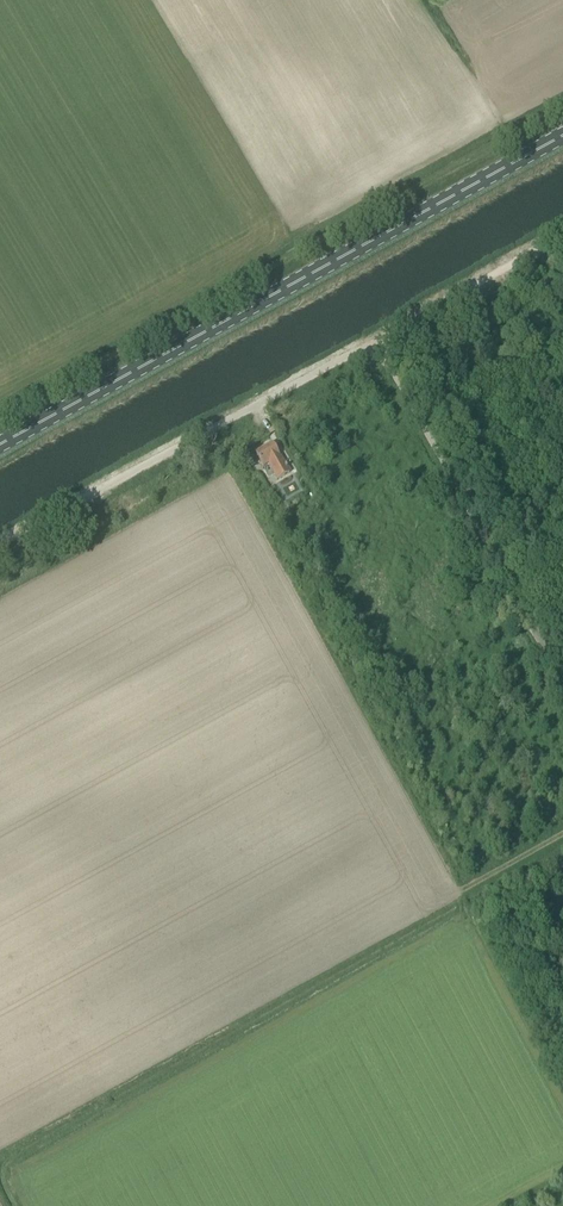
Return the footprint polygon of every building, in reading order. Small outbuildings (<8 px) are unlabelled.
[(255,454),(263,467),(269,464),(278,480),(290,473),(273,444),(255,454)] [(246,449),(240,452),(243,457),(249,454),(246,449)]
